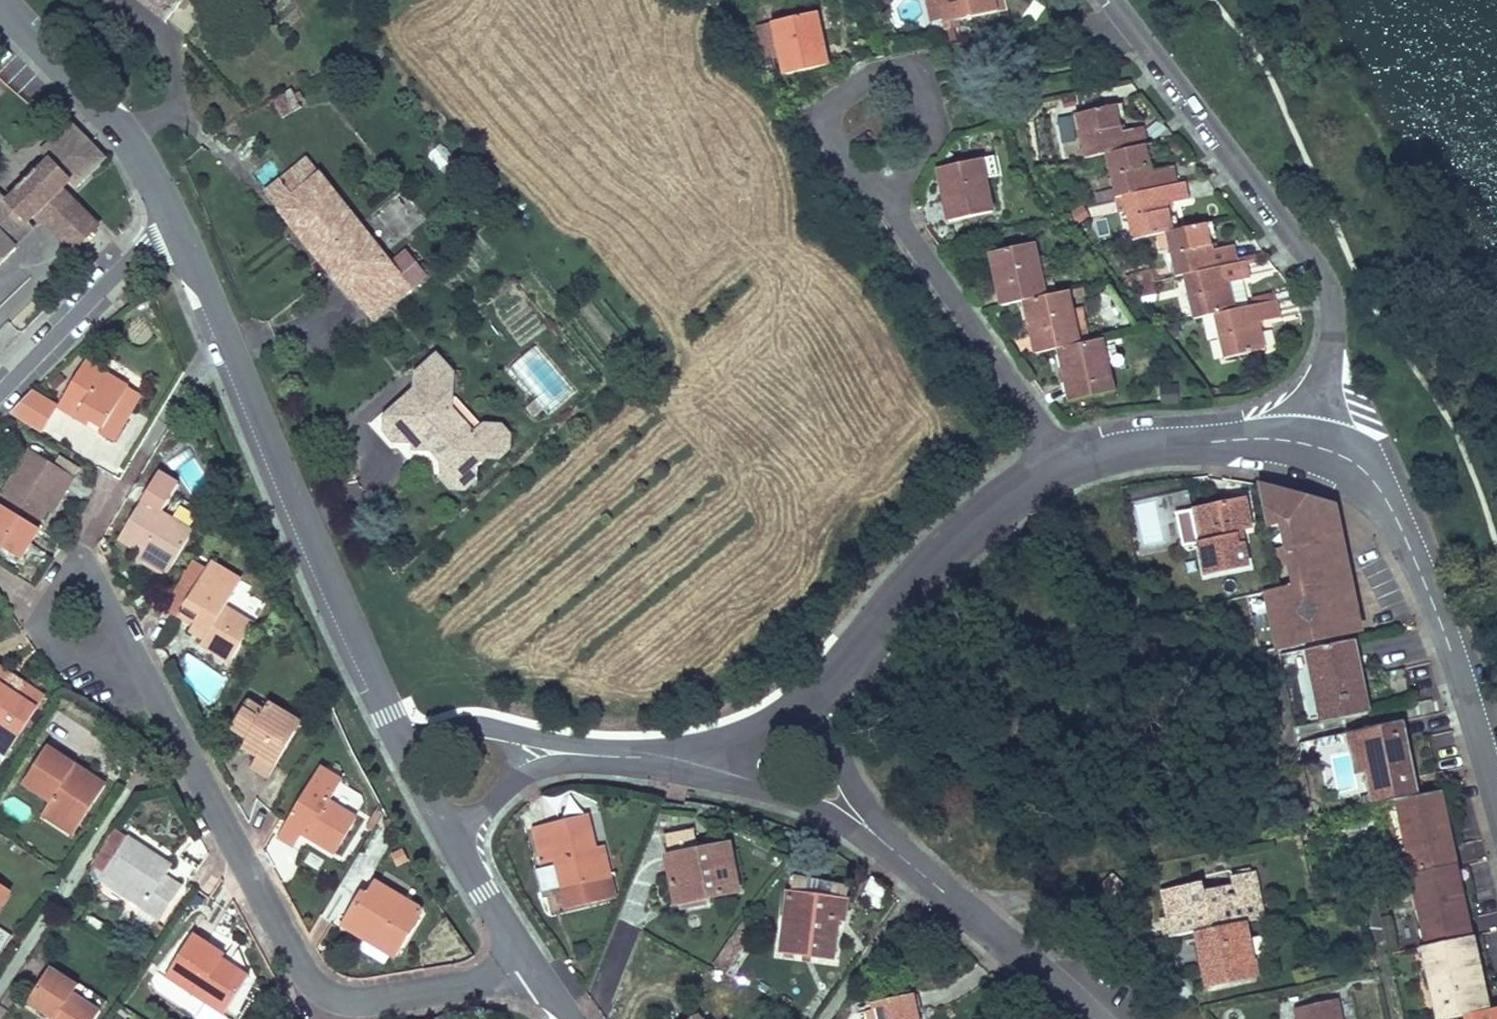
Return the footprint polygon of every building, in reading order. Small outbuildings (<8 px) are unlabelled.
[(166,24),(186,0),(137,0),(166,24)] [(932,34),(963,28),(961,21),(1007,11),(1004,0),(924,0),(932,34)] [(781,78),(830,67),(818,14),(756,28),(764,61),(777,58),(781,78)] [(285,118),(301,102),(286,87),(270,103),(285,118)] [(1074,97),(1061,99),(1063,110),(1076,107),(1074,97)] [(1149,145),(1145,127),(1121,132),(1118,120),(1125,118),(1122,104),(1073,115),(1083,160),(1104,155),(1149,145)] [(102,225),(66,188),(72,183),(76,188),(109,157),(72,120),(49,142),(54,147),(46,155),(49,159),(8,198),(31,223),(37,217),(72,254),(102,225)] [(1075,141),(1071,120),(1059,122),(1063,144),(1075,141)] [(41,150),(46,155),(54,147),(49,142),(41,150)] [(440,142),(426,154),(443,175),(457,163),(440,142)] [(1149,145),(1104,155),(1114,199),(1122,197),(1178,185),(1174,167),(1152,171),(1150,159),(1155,158),(1152,144),(1149,145)] [(415,249),(399,263),(304,159),(266,192),(280,207),(277,210),(321,259),(325,256),(380,317),(433,270),(415,249)] [(982,160),(933,170),(944,223),(993,213),(982,160)] [(1173,210),(1172,203),(1190,199),(1186,183),(1178,185),(1122,197),(1132,241),(1164,234),(1173,232),(1168,211),(1173,210)] [(19,246),(36,228),(31,223),(8,198),(0,190),(0,265),(19,246)] [(1237,259),(1235,246),(1218,250),(1216,243),(1211,245),(1206,225),(1173,232),(1164,234),(1174,278),(1181,277),(1239,264),(1237,259)] [(1046,298),(1035,245),(986,255),(998,308),(1020,303),(1046,298)] [(1235,311),(1229,284),(1250,279),(1247,265),(1267,261),(1262,253),(1237,259),(1239,264),(1181,277),(1191,320),(1212,316),(1235,311)] [(1134,286),(1154,282),(1152,271),(1126,276),(1128,288),(1134,286)] [(1157,294),(1154,282),(1134,286),(1136,298),(1157,294)] [(1084,297),(1083,290),(1046,298),(1020,303),(1032,356),(1055,351),(1090,344),(1082,308),(1073,310),(1071,300),(1084,297)] [(1265,351),(1259,323),(1280,318),(1275,294),(1251,299),(1252,307),(1235,311),(1212,316),(1222,360),(1265,351)] [(1178,323),(1159,327),(1170,341),(1177,338),(1180,332),(1178,323)] [(1115,393),(1103,341),(1090,344),(1055,351),(1066,404),(1115,393)] [(441,355),(420,372),(417,405),(416,410),(398,410),(387,417),(386,433),(394,444),(408,445),(409,453),(426,454),(429,450),(438,459),(437,477),(440,481),(446,488),(452,490),(459,490),(465,486),(470,479),(471,466),(476,459),(494,461),(507,447),(507,442),(508,435),(501,428),(492,428),(483,429),(477,434),(455,411),(458,395),(465,395),(466,370),(457,370),(441,355)] [(91,422),(104,429),(101,434),(116,442),(144,396),(130,387),(131,385),(88,359),(60,405),(58,408),(88,427),(91,422)] [(60,405),(34,390),(10,414),(42,434),(58,408),(60,405)] [(23,561),(43,530),(39,527),(49,512),(54,514),(76,478),(75,477),(55,465),(30,449),(0,496),(0,544),(2,548),(23,561)] [(60,456),(55,465),(75,477),(81,469),(60,456)] [(161,470),(118,542),(140,555),(170,573),(205,513),(177,496),(167,512),(164,510),(181,482),(161,470)] [(1362,635),(1339,507),(1261,486),(1269,531),(1282,529),(1294,590),(1266,595),(1276,651),(1362,635)] [(1250,570),(1242,534),(1251,532),(1246,503),(1193,514),(1179,516),(1185,549),(1199,546),(1206,579),(1250,570)] [(167,578),(170,573),(140,555),(137,561),(167,578)] [(207,567),(193,559),(162,612),(175,620),(176,618),(207,567)] [(228,664),(254,621),(227,605),(243,578),(212,559),(207,567),(176,618),(191,627),(193,623),(209,632),(203,641),(200,647),(228,664)] [(203,641),(209,632),(193,623),(191,627),(188,632),(203,641)] [(1358,642),(1307,652),(1320,722),(1371,713),(1358,642)] [(6,755),(45,694),(26,682),(19,691),(5,682),(11,672),(0,665),(0,752),(6,755)] [(26,682),(11,672),(5,682),(19,691),(26,682)] [(265,708),(249,699),(230,730),(247,740),(245,742),(260,751),(256,758),(249,769),(267,780),(295,734),(278,723),(286,710),(270,700),(265,708)] [(304,718),(287,708),(286,710),(278,723),(295,734),(304,718)] [(1366,771),(1372,802),(1421,792),(1407,720),(1348,732),(1356,773),(1366,771)] [(241,749),(256,758),(260,751),(245,742),(241,749)] [(21,785),(49,803),(46,807),(77,827),(106,783),(89,772),(84,780),(70,771),(75,763),(47,745),(21,785)] [(89,772),(75,763),(70,771),(84,780),(89,772)] [(344,778),(322,764),(277,837),(294,847),(301,835),(334,855),(358,816),(331,799),(344,778)] [(1444,789),(1433,792),(1447,860),(1458,858),(1444,789)] [(1395,800),(1410,868),(1447,860),(1433,792),(1395,800)] [(71,836),(77,827),(46,807),(40,816),(71,836)] [(365,828),(372,832),(382,815),(375,811),(365,828)] [(590,813),(531,828),(540,865),(554,861),(566,909),(611,898),(598,847),(590,813)] [(668,853),(664,854),(674,906),(680,905),(681,910),(709,905),(708,899),(744,892),(733,840),(699,847),(695,828),(664,834),(668,853)] [(126,836),(114,829),(91,865),(103,873),(126,836)] [(173,864),(127,835),(126,836),(104,871),(148,899),(141,909),(159,921),(177,894),(161,883),(166,874),(173,864)] [(617,896),(605,845),(598,847),(611,898),(617,896)] [(404,848),(391,854),(398,867),(410,861),(404,848)] [(1459,865),(1448,867),(1463,936),(1474,934),(1459,865)] [(1448,867),(1411,875),(1427,944),(1463,936),(1448,867)] [(97,881),(141,909),(148,899),(104,871),(103,873),(97,881)] [(1267,922),(1257,873),(1232,878),(1234,888),(1206,893),(1204,885),(1161,893),(1166,918),(1160,919),(1164,942),(1195,936),(1249,926),(1267,922)] [(183,885),(166,874),(161,883),(177,894),(183,885)] [(836,961),(841,921),(848,922),(851,898),(848,898),(850,885),(795,875),(792,891),(787,890),(779,954),(803,957),(803,961),(812,962),(812,958),(836,961)] [(425,909),(376,880),(368,893),(362,890),(344,921),(368,935),(364,941),(395,959),(425,909)] [(0,883),(0,908),(12,890),(0,883)] [(340,926),(364,941),(368,935),(344,921),(340,926)] [(743,923),(713,965),(727,974),(740,955),(739,954),(755,932),(743,923)] [(1252,939),(1249,926),(1195,936),(1205,989),(1260,979),(1252,939)] [(10,936),(0,930),(0,951),(10,936)] [(227,954),(193,932),(165,977),(224,1014),(248,975),(223,959),(227,954)] [(1474,934),(1463,936),(1480,1010),(1493,1007),(1476,933),(1474,934)] [(1277,976),(1269,936),(1252,939),(1260,979),(1277,976)] [(1480,1010),(1463,936),(1427,944),(1421,946),(1438,1018),(1440,1018),(1465,1013),(1480,1010)] [(50,966),(29,998),(57,1016),(55,1018),(95,1018),(101,1010),(73,992),(79,984),(50,966)] [(917,994),(872,1003),(875,1018),(922,1018),(917,994)] [(29,998),(26,1003),(50,1018),(55,1018),(57,1016),(29,998)] [(1336,1001),(1296,1008),(1298,1018),(1340,1018),(1336,1001)] [(1493,1007),(1480,1010),(1465,1013),(1466,1018),(1496,1018),(1496,1006),(1493,1007)]
